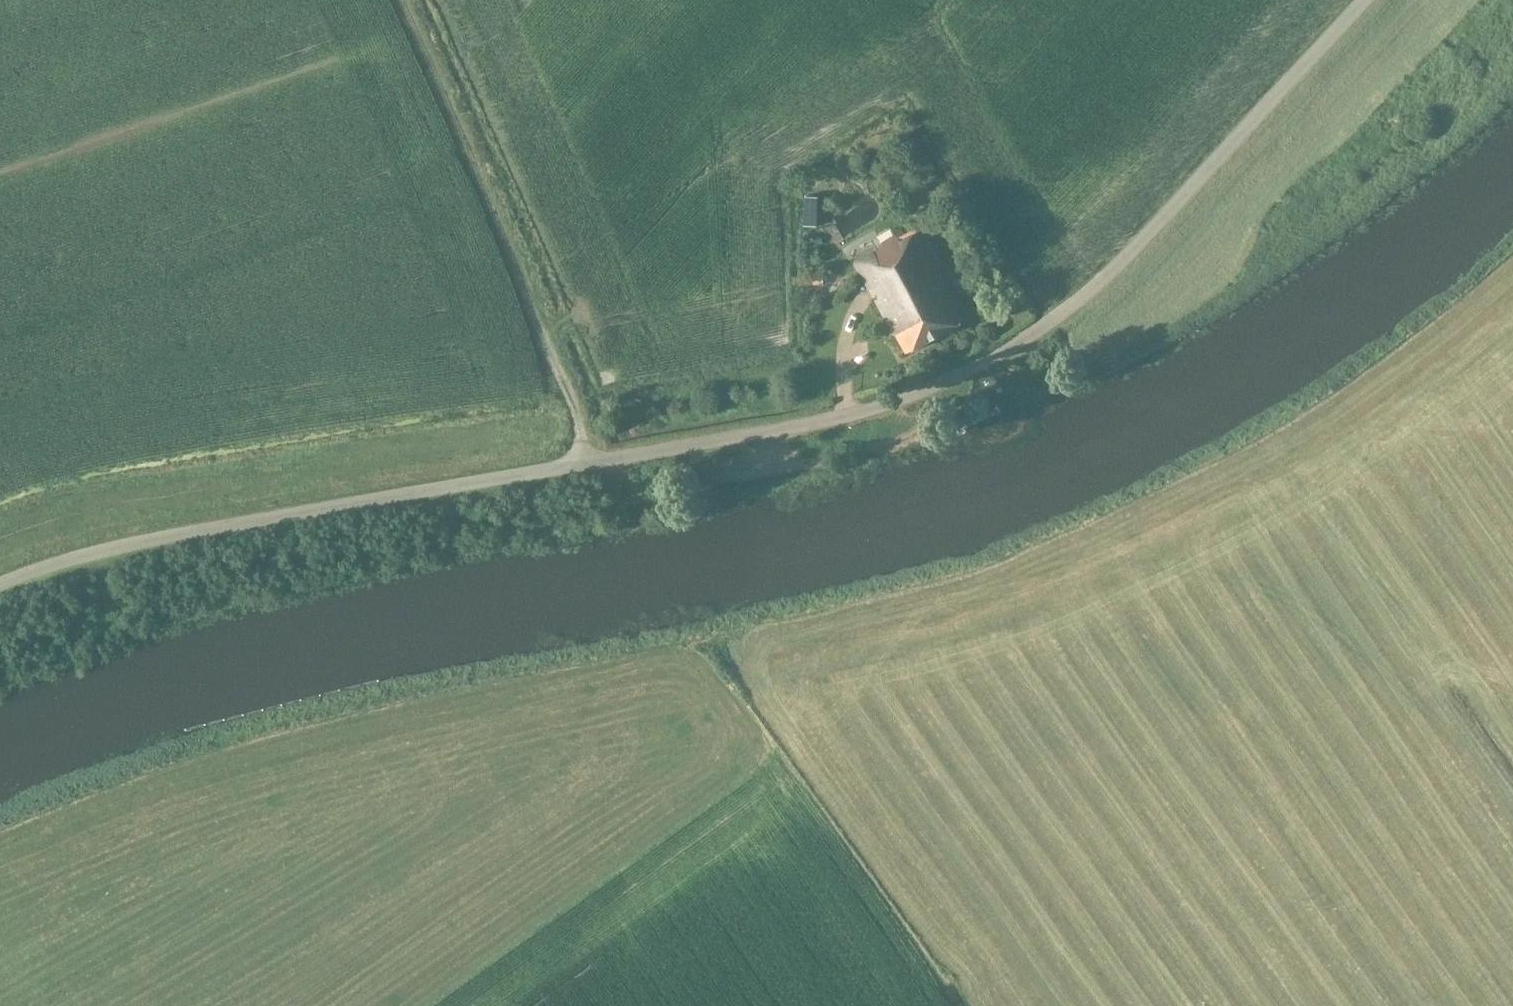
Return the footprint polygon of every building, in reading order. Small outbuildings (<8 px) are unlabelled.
[(854,264),(904,353),(964,320),(915,232),(898,241),(897,239),(854,264)] [(860,340),(847,344),(850,356),(864,352),(860,340)]
